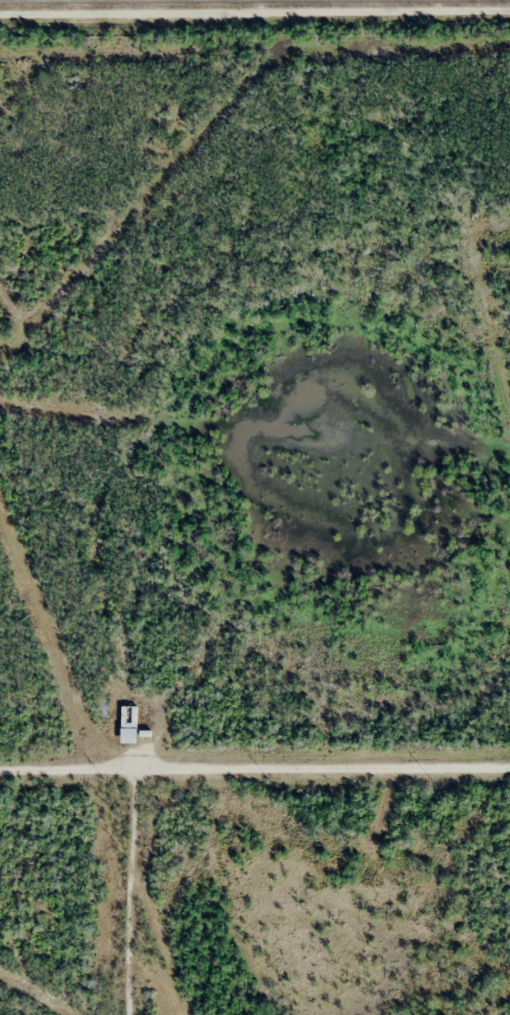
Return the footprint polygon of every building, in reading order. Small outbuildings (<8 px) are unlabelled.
[(136,705),(120,705),(120,742),(136,742),(136,705)]
